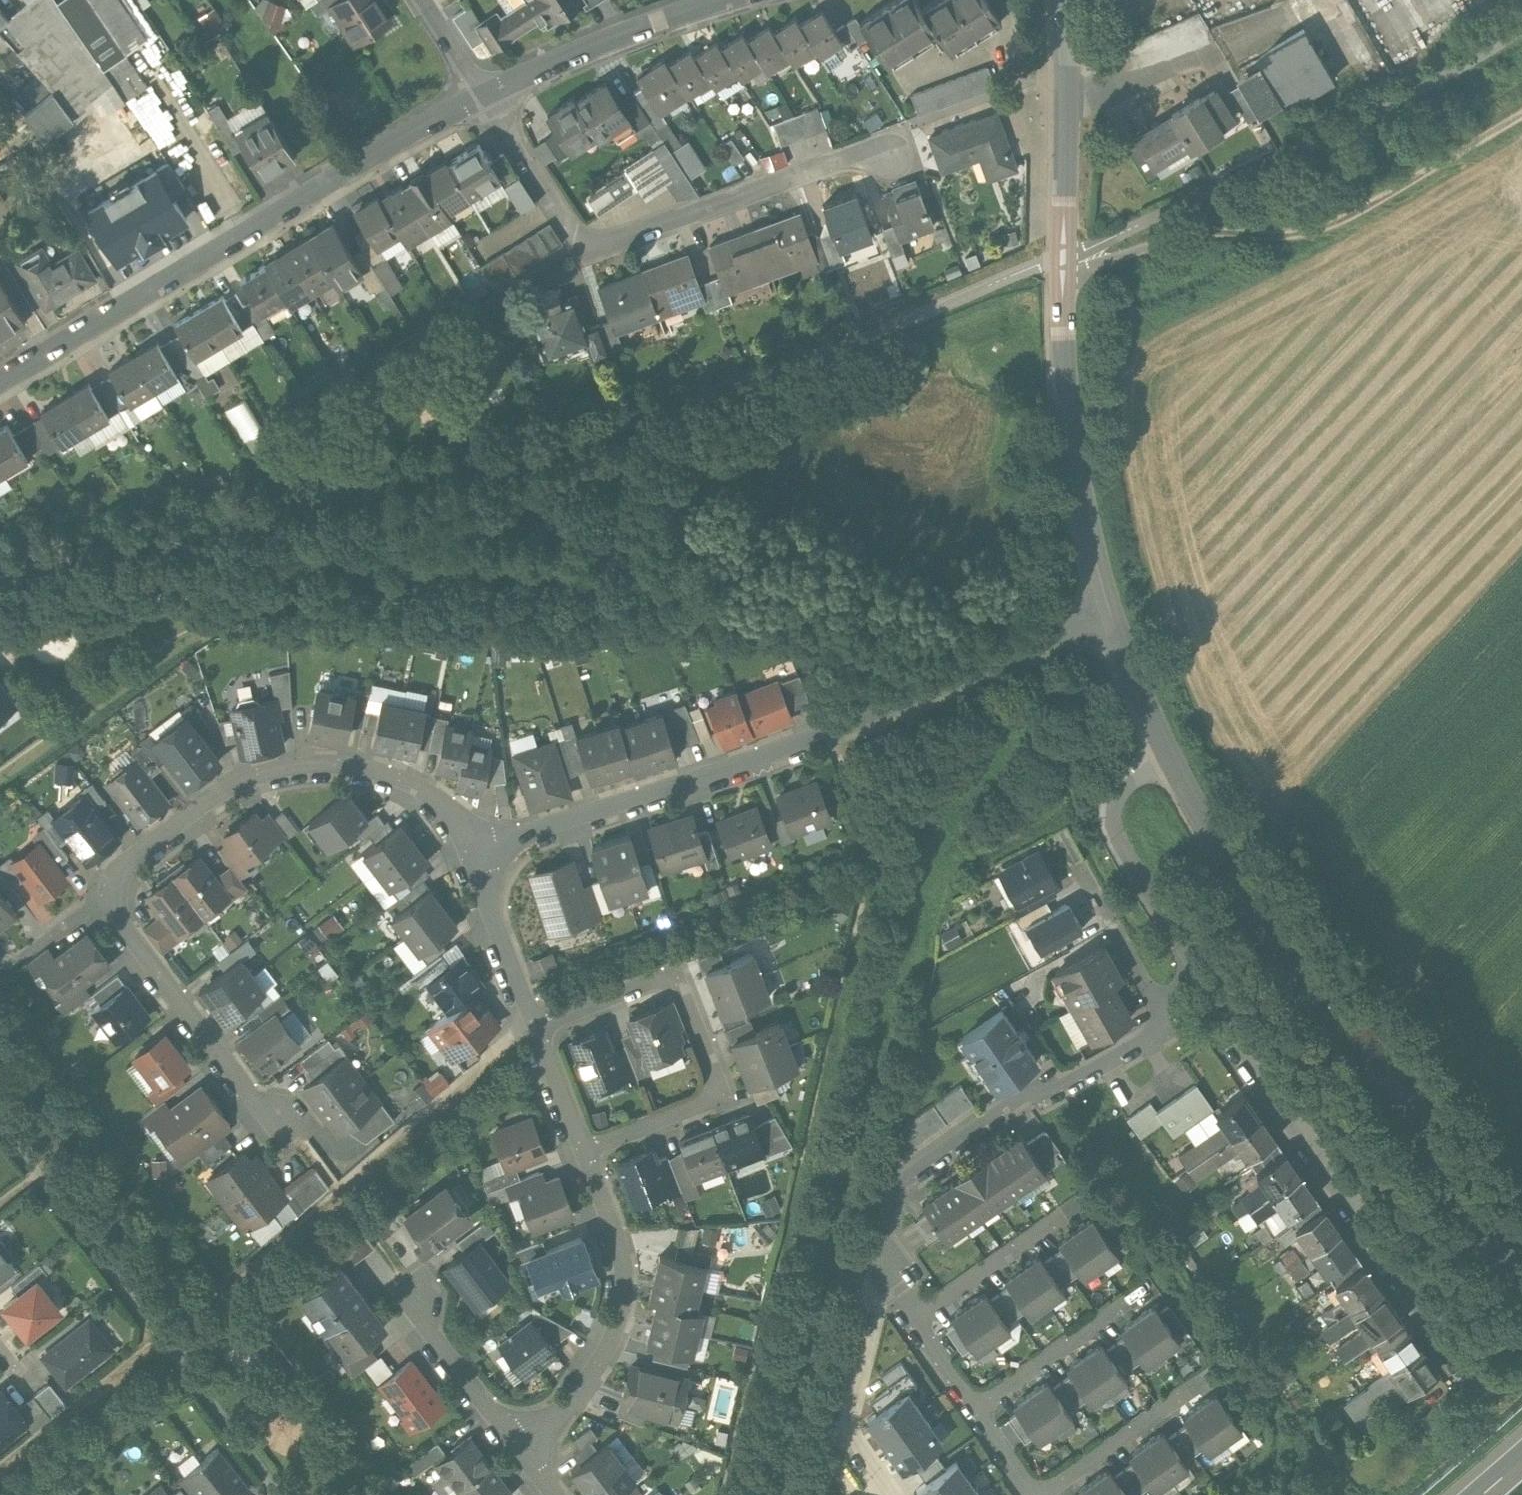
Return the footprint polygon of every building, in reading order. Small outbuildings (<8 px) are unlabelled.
[(57,0),(27,0),(8,18),(0,24),(0,34),(53,92),(25,114),(44,139),(74,116),(72,113),(114,82),(57,0)] [(114,82),(125,99),(148,84),(125,51),(145,37),(120,0),(57,0),(114,82)] [(287,4),(272,0),(264,0),(258,22),(281,27),(287,4)] [(333,7),(332,5),(340,0),(315,0),(310,3),(318,16),(333,7)] [(332,5),(333,7),(344,24),(343,34),(347,39),(355,42),(368,34),(365,31),(377,23),(379,27),(389,21),(375,0),(340,0),(332,5)] [(531,1),(499,22),(493,13),(474,26),(456,35),(473,62),(492,50),(538,21),(541,25),(556,15),(558,19),(582,4),(584,3),(582,0),(531,0),(531,1)] [(584,3),(582,4),(587,12),(606,0),(582,0),(584,3)] [(859,23),(869,38),(884,62),(934,30),(921,10),(915,0),(895,0),(859,23)] [(921,10),(934,30),(946,49),(997,17),(986,0),(937,0),(921,10)] [(1152,8),(1163,3),(1161,0),(1148,0),(1152,8)] [(203,12),(210,33),(226,28),(218,7),(203,12)] [(819,56),(841,41),(835,31),(822,11),(799,26),(815,50),(819,56)] [(869,38),(859,23),(856,18),(845,25),(858,45),(869,38)] [(793,64),(815,50),(799,26),(795,19),(773,33),(789,57),(793,64)] [(858,45),(845,25),(835,31),(841,41),(848,52),(858,45)] [(769,27),(747,41),(762,65),(766,72),(789,57),(773,33),(769,27)] [(1262,72),(1277,99),(1291,91),(1297,101),(1333,79),(1305,33),(1269,54),(1275,64),(1262,72)] [(739,80),(762,65),(747,41),(743,35),(720,50),(735,73),(739,80)] [(716,43),(694,57),(710,81),(714,87),(735,73),(720,50),(716,43)] [(690,51),(668,65),(688,96),(710,81),(694,57),(690,51)] [(664,60),(636,78),(642,88),(660,114),(688,96),(668,65),(664,60)] [(987,67),(964,76),(976,95),(995,88),(987,67)] [(1241,83),(1239,84),(1250,102),(1257,112),(1258,111),(1257,110),(1277,99),(1262,72),(1241,84),(1241,83)] [(964,76),(910,95),(918,116),(976,95),(964,76)] [(1239,84),(1228,90),(1239,108),(1250,102),(1239,84)] [(605,86),(576,105),(573,101),(547,118),(549,121),(558,135),(569,152),(595,135),(597,139),(609,131),(616,142),(634,131),(621,110),(605,86)] [(666,124),(660,114),(642,88),(632,94),(636,100),(650,121),(656,130),(666,124)] [(1198,96),(1171,112),(1173,114),(1137,136),(1153,164),(1189,142),(1191,144),(1218,128),(1216,126),(1231,117),(1214,88),(1199,97),(1198,96)] [(621,110),(634,131),(650,121),(636,100),(621,110)] [(1257,112),(1250,102),(1239,108),(1246,118),(1257,112)] [(817,108),(806,112),(814,134),(825,130),(817,108)] [(814,134),(806,112),(772,125),(781,147),(814,134)] [(974,122),(929,139),(941,172),(986,155),(995,178),(1016,170),(996,114),(993,115),(995,119),(976,126),(974,122)] [(269,116),(237,135),(244,146),(262,175),(294,156),(269,116)] [(244,146),(237,135),(228,120),(217,127),(233,153),(244,146)] [(680,146),(666,124),(656,130),(689,181),(705,170),(686,142),(680,146)] [(557,160),(569,152),(558,135),(546,143),(557,160)] [(1158,172),(1153,164),(1137,136),(1125,143),(1146,180),(1158,172)] [(731,139),(721,146),(734,166),(744,159),(731,139)] [(480,145),(448,163),(469,198),(479,193),(480,194),(483,192),(482,191),(500,181),(501,180),(491,163),(480,145)] [(645,200),(674,181),(652,148),(623,167),(626,170),(584,197),(597,216),(638,189),(645,200)] [(491,163),(501,180),(500,181),(504,188),(519,180),(504,155),(491,163)] [(172,196),(184,188),(168,163),(87,212),(117,261),(142,245),(144,248),(162,237),(161,234),(186,219),(172,196)] [(469,198),(448,163),(426,176),(447,212),(469,198)] [(447,212),(426,176),(403,189),(427,229),(450,216),(447,212)] [(915,184),(882,196),(893,226),(898,241),(899,241),(932,229),(915,184)] [(427,229),(403,189),(381,203),(399,233),(405,242),(427,229)] [(855,194),(822,206),(826,215),(825,216),(832,234),(838,251),(840,250),(871,239),(855,194)] [(381,203),(378,198),(355,211),(367,231),(377,247),(378,246),(399,233),(381,203)] [(797,215),(755,231),(771,276),(814,260),(807,243),(797,215)] [(333,225),(309,239),(333,277),(337,285),(358,273),(361,271),(351,255),(333,225)] [(899,241),(898,241),(893,226),(882,230),(892,257),(904,253),(899,241)] [(551,253),(563,246),(551,227),(539,234),(551,253)] [(362,249),(372,266),(385,258),(378,246),(377,247),(367,231),(356,239),(362,249)] [(755,231),(709,248),(720,277),(726,293),(727,293),(771,276),(755,231)] [(832,234),(821,238),(832,267),(833,269),(845,265),(840,250),(838,251),(832,234)] [(807,243),(814,260),(818,272),(832,267),(821,238),(821,237),(807,243)] [(333,277),(309,239),(287,253),(310,291),(333,277)] [(351,255),(361,271),(358,273),(371,294),(384,286),(372,266),(362,249),(351,255)] [(76,251),(45,269),(35,253),(18,263),(45,306),(92,277),(76,251)] [(287,253),(265,266),(285,299),(288,304),(310,291),(287,253)] [(686,257),(642,273),(659,318),(702,302),(703,302),(697,286),(686,257)] [(265,266),(240,281),(253,301),(261,314),(262,313),(285,299),(265,266)] [(642,273),(598,289),(610,321),(615,334),(616,334),(659,318),(642,273)] [(0,276),(0,334),(16,324),(18,327),(26,323),(24,320),(26,319),(0,276)] [(709,281),(719,308),(731,304),(727,293),(726,293),(720,277),(709,281)] [(703,302),(702,302),(706,313),(719,308),(709,281),(697,286),(703,302)] [(224,303),(241,332),(253,324),(243,307),(236,295),(224,303)] [(220,297),(198,311),(219,345),(241,332),(224,303),(220,297)] [(560,298),(542,304),(544,309),(530,314),(546,359),(562,353),(560,349),(589,339),(574,298),(562,303),(560,298)] [(243,307),(253,324),(256,328),(267,321),(262,313),(261,314),(253,301),(243,307)] [(219,345),(198,311),(175,325),(182,336),(195,357),(196,359),(219,345)] [(616,334),(615,334),(610,321),(599,325),(609,352),(621,348),(616,334)] [(511,325),(498,330),(501,338),(514,332),(511,325)] [(182,336),(171,342),(184,364),(195,357),(182,336)] [(157,342),(133,357),(153,391),(177,376),(176,375),(160,348),(157,342)] [(160,348),(176,375),(187,369),(184,364),(171,342),(170,342),(160,348)] [(133,357),(109,371),(113,378),(129,404),(118,410),(119,411),(129,427),(163,406),(153,391),(133,357)] [(103,384),(118,410),(129,404),(113,378),(103,384)] [(107,418),(119,411),(118,410),(103,384),(91,391),(107,418)] [(88,386),(65,399),(85,433),(108,419),(107,418),(91,391),(88,386)] [(65,399),(41,414),(44,419),(58,442),(67,437),(70,442),(85,433),(65,399)] [(44,419),(34,425),(46,445),(41,448),(46,456),(56,451),(53,445),(58,442),(44,419)] [(23,430),(35,450),(36,451),(41,448),(46,445),(34,425),(33,424),(23,430)] [(0,431),(0,468),(4,474),(27,460),(25,456),(13,436),(7,427),(0,431)] [(13,436),(25,456),(35,450),(23,430),(13,436)] [(276,699),(278,708),(291,706),(289,670),(269,674),(275,699),(276,699)] [(799,675),(777,684),(787,709),(809,700),(799,675)] [(312,716),(308,734),(343,741),(346,724),(352,695),(335,692),(334,685),(319,682),(316,687),(315,690),(317,693),(314,706),(311,708),(310,713),(312,716)] [(777,683),(739,697),(753,733),(791,719),(787,709),(777,684),(777,683)] [(15,704),(0,684),(0,715),(15,704)] [(352,695),(346,724),(362,728),(366,709),(370,693),(356,690),(352,695)] [(716,705),(705,709),(712,727),(715,726),(723,745),(753,734),(737,692),(715,701),(716,705)] [(234,717),(239,741),(242,755),(282,747),(276,719),(280,718),(278,708),(276,699),(275,699),(260,702),(260,700),(252,696),(239,699),(234,706),(235,708),(232,708),(234,717)] [(378,712),(373,734),(371,746),(393,750),(403,704),(380,700),(378,712)] [(189,721),(198,732),(207,725),(191,704),(180,711),(188,722),(189,721)] [(425,709),(403,704),(393,750),(415,755),(417,747),(424,713),(425,709)] [(699,707),(688,711),(700,742),(711,738),(699,707)] [(366,709),(362,728),(361,731),(373,734),(378,712),(366,709)] [(424,713),(417,747),(429,749),(436,716),(424,713)] [(641,721),(655,765),(677,758),(662,714),(641,721)] [(436,716),(429,749),(440,752),(446,725),(448,718),(436,716)] [(225,744),(239,741),(234,717),(218,721),(225,744)] [(154,740),(166,757),(169,758),(176,767),(176,770),(187,785),(219,761),(198,732),(189,721),(188,722),(176,731),(168,730),(154,740)] [(620,727),(633,768),(632,768),(633,772),(655,765),(641,721),(620,727)] [(598,730),(612,775),(632,768),(633,768),(620,727),(619,723),(598,730)] [(446,725),(440,752),(437,769),(459,774),(460,774),(466,744),(467,744),(470,730),(446,725)] [(576,737),(586,770),(590,782),(612,775),(598,730),(576,737)] [(140,742),(144,747),(156,764),(166,757),(154,740),(150,734),(140,742)] [(884,735),(868,742),(872,752),(888,745),(884,735)] [(564,740),(575,774),(586,770),(576,737),(576,736),(564,740)] [(552,743),(564,778),(575,774),(564,740),(564,739),(552,743)] [(531,808),(570,796),(564,778),(552,743),(514,755),(531,808)] [(467,744),(466,744),(460,774),(459,774),(457,788),(481,793),(483,781),(489,755),(490,749),(467,744)] [(132,751),(131,757),(135,762),(136,761),(148,777),(160,768),(156,764),(144,747),(137,747),(132,751)] [(503,758),(489,755),(483,781),(495,783),(506,782),(503,758)] [(112,773),(112,779),(106,784),(138,825),(168,803),(148,777),(136,761),(135,762),(123,771),(123,770),(117,769),(112,773)] [(509,803),(506,782),(495,783),(497,805),(509,803)] [(85,796),(96,811),(106,804),(91,784),(81,793),(84,797),(85,796)] [(786,819),(792,834),(830,819),(816,784),(778,799),(786,819)] [(328,849),(367,818),(349,794),(309,824),(328,849)] [(55,822),(69,840),(87,865),(119,840),(96,811),(85,796),(84,797),(54,819),(56,822),(55,822)] [(732,860),(771,846),(756,810),(744,814),(745,816),(731,821),(730,820),(718,825),(732,860)] [(37,819),(59,848),(69,840),(55,822),(56,822),(54,819),(48,811),(37,819)] [(270,814),(260,822),(274,840),(284,833),(270,814)] [(368,836),(384,823),(376,814),(354,831),(361,840),(368,836)] [(274,840),(260,822),(255,815),(223,839),(227,844),(243,864),(244,864),(274,840)] [(703,856),(697,835),(691,818),(653,830),(662,859),(661,862),(663,868),(669,871),(675,869),(677,865),(702,857),(703,856)] [(794,840),(792,834),(786,819),(774,823),(783,845),(794,840)] [(375,845),(394,831),(387,821),(384,823),(368,836),(375,845)] [(377,872),(414,844),(400,826),(394,831),(375,845),(363,854),(377,872)] [(40,849),(56,869),(68,859),(46,831),(33,840),(40,849)] [(708,831),(697,835),(703,856),(702,857),(707,870),(719,866),(708,831)] [(647,891),(640,869),(630,837),(611,843),(628,897),(646,891),(647,891)] [(610,903),(628,897),(611,843),(592,850),(602,882),(609,903),(610,903)] [(244,864),(243,864),(227,844),(217,851),(230,868),(239,880),(250,872),(244,864)] [(390,890),(403,881),(422,867),(428,862),(414,844),(377,872),(390,890)] [(40,849),(16,867),(25,880),(41,900),(65,881),(56,869),(40,849)] [(1005,874),(1020,903),(1020,904),(1021,903),(1052,886),(1053,885),(1054,885),(1055,884),(1054,884),(1038,856),(1039,855),(1038,855),(1004,874),(1004,875),(1005,874)] [(8,886),(11,890),(25,880),(16,867),(11,860),(0,869),(0,876),(8,886)] [(202,917),(228,897),(199,860),(187,869),(183,864),(170,874),(202,917)] [(589,919),(579,888),(572,865),(533,877),(550,931),(589,919)] [(652,866),(640,869),(647,891),(646,891),(649,898),(661,894),(652,866)] [(403,881),(410,891),(423,881),(429,876),(422,867),(403,881)] [(247,890),(239,880),(230,868),(219,877),(235,899),(247,890)] [(177,936),(202,917),(170,874),(157,884),(161,889),(148,899),(162,917),(177,936)] [(8,886),(0,876),(0,893),(8,886)] [(394,903),(401,913),(430,891),(423,881),(410,891),(394,903)] [(610,903),(609,903),(602,882),(591,885),(600,914),(612,910),(610,903)] [(601,920),(590,885),(579,888),(589,919),(591,924),(601,920)] [(1052,886),(1021,903),(1027,914),(1057,897),(1052,886)] [(392,919),(406,937),(444,909),(430,891),(401,913),(392,919)] [(15,916),(0,896),(0,928),(15,916)] [(1069,904),(1025,928),(1040,954),(1083,930),(1069,904)] [(406,937),(420,955),(439,941),(457,927),(444,909),(406,937)] [(172,939),(177,936),(162,917),(143,931),(161,955),(176,944),(172,939)] [(65,1000),(82,987),(109,966),(87,937),(54,962),(42,971),(44,972),(63,998),(65,1000)] [(219,962),(226,972),(241,960),(242,961),(254,952),(246,941),(219,962)] [(427,965),(439,955),(446,950),(439,941),(420,955),(427,965)] [(1055,976),(1073,1009),(1112,987),(1122,982),(1103,949),(1055,976)] [(44,972),(42,971),(54,962),(46,952),(26,966),(36,978),(44,972)] [(537,973),(555,967),(550,952),(532,958),(537,973)] [(706,973),(725,965),(719,952),(698,960),(704,974),(706,973)] [(427,985),(449,968),(439,955),(427,965),(411,977),(422,990),(428,986),(427,985)] [(706,973),(714,994),(761,976),(752,955),(725,965),(706,973)] [(449,1014),(474,994),(484,987),(462,958),(449,968),(427,985),(428,986),(449,1014)] [(241,960),(226,972),(200,992),(212,1008),(254,976),(242,961),(241,960)] [(266,992),(254,976),(212,1008),(224,1024),(241,1011),(259,998),(266,992)] [(722,1016),(741,1008),(769,997),(761,976),(714,994),(722,1016)] [(93,996),(101,1007),(122,991),(114,980),(93,996)] [(65,1017),(91,998),(82,987),(65,1000),(63,998),(55,1004),(65,1017)] [(1112,987),(1073,1009),(1091,1041),(1092,1042),(1111,1032),(1131,1020),(1112,987)] [(94,1013),(117,1043),(149,1019),(126,988),(122,991),(101,1007),(94,1013)] [(454,1060),(472,1046),(498,1026),(474,994),(449,1014),(430,1028),(454,1060)] [(280,996),(259,1013),(266,1022),(275,1015),(280,1021),(291,1012),(280,996)] [(265,1007),(259,998),(241,1011),(248,1020),(265,1007)] [(674,1003),(663,1008),(673,1032),(683,1027),(675,1006),(674,1003)] [(673,1032),(663,1008),(629,1021),(637,1041),(646,1064),(647,1063),(680,1051),(673,1032)] [(720,1016),(726,1030),(747,1022),(741,1008),(722,1016),(720,1016)] [(988,1079),(997,1092),(1037,1063),(1022,1042),(1025,1041),(1019,1033),(1017,1035),(1002,1014),(962,1043),(971,1056),(965,1060),(982,1084),(988,1079)] [(275,1015),(266,1022),(241,1041),(261,1067),(263,1066),(268,1071),(286,1057),(285,1055),(299,1045),(280,1021),(275,1015)] [(733,1044),(755,1035),(750,1021),(747,1022),(726,1030),(725,1031),(731,1045),(733,1044)] [(733,1044),(741,1065),(788,1047),(780,1025),(755,1035),(733,1044)] [(620,1080),(623,1079),(612,1053),(604,1031),(572,1043),(578,1060),(576,1065),(579,1073),(584,1075),(591,1092),(620,1080)] [(1111,1032),(1092,1042),(1091,1041),(1079,1048),(1085,1060),(1117,1042),(1111,1032)] [(158,1088),(159,1089),(178,1075),(187,1068),(164,1038),(136,1059),(158,1088)] [(303,1089),(320,1111),(364,1078),(338,1045),(335,1048),(329,1040),(318,1048),(325,1056),(307,1070),(314,1081),(303,1089)] [(646,1064),(637,1041),(624,1046),(625,1048),(637,1078),(651,1073),(647,1063),(646,1064)] [(454,1060),(464,1072),(481,1058),(472,1046),(454,1060)] [(741,1065),(750,1087),(772,1078),(797,1068),(788,1047),(741,1065)] [(622,1084),(637,1078),(625,1048),(612,1053),(623,1079),(620,1080),(622,1084)] [(426,1102),(450,1080),(437,1067),(413,1089),(426,1102)] [(148,1096),(157,1108),(163,1103),(186,1086),(178,1075),(159,1089),(158,1088),(148,1096)] [(364,1078),(320,1111),(337,1134),(351,1123),(380,1101),(364,1078)] [(772,1078),(750,1087),(757,1105),(779,1096),(772,1078)] [(1163,1123),(1172,1136),(1212,1109),(1195,1085),(1156,1111),(1150,1102),(1126,1118),(1140,1138),(1163,1123)] [(898,1132),(891,1164),(891,1165),(973,1106),(960,1088),(898,1132)] [(182,1154),(201,1140),(225,1122),(221,1116),(222,1115),(207,1094),(205,1095),(201,1090),(170,1113),(158,1122),(159,1124),(181,1152),(182,1154)] [(1232,1139),(1260,1120),(1245,1098),(1217,1117),(1232,1139)] [(380,1101),(351,1123),(366,1142),(394,1120),(380,1101)] [(158,1122),(170,1113),(163,1103),(157,1108),(142,1119),(151,1130),(159,1124),(158,1122)] [(748,1116),(711,1131),(726,1168),(762,1154),(763,1153),(753,1129),(748,1116)] [(753,1129),(763,1153),(762,1154),(764,1158),(792,1147),(774,1117),(753,1129)] [(493,1135),(507,1171),(515,1168),(545,1156),(531,1120),(493,1135)] [(1275,1142),(1260,1120),(1232,1139),(1247,1161),(1275,1142)] [(680,1143),(685,1157),(694,1180),(695,1180),(726,1168),(711,1131),(680,1143)] [(1026,1145),(1040,1165),(1060,1151),(1046,1132),(1026,1145)] [(1214,1135),(1197,1146),(1200,1150),(1203,1148),(1209,1155),(1222,1146),(1214,1135)] [(206,1167),(232,1147),(224,1137),(208,1149),(199,1156),(206,1167)] [(922,1206),(928,1214),(942,1234),(948,1242),(1046,1173),(1040,1165),(1026,1145),(1020,1137),(922,1206)] [(199,1156),(208,1149),(201,1140),(182,1154),(181,1152),(173,1158),(181,1170),(199,1156)] [(1222,1146),(1209,1155),(1217,1167),(1230,1158),(1222,1146)] [(617,1165),(633,1205),(666,1192),(668,1191),(657,1162),(653,1151),(617,1165)] [(225,1204),(266,1173),(255,1158),(249,1163),(243,1155),(208,1182),(225,1204)] [(1300,1177),(1284,1155),(1257,1174),(1272,1197),(1300,1177)] [(670,1163),(681,1192),(683,1197),(699,1191),(695,1180),(694,1180),(685,1157),(670,1163)] [(657,1162),(668,1191),(666,1192),(668,1197),(681,1192),(670,1163),(668,1158),(657,1162)] [(487,1193),(520,1181),(515,1168),(507,1171),(482,1181),(487,1193)] [(315,1171),(286,1192),(302,1212),(329,1189),(315,1171)] [(271,1193),(277,1188),(266,1173),(225,1204),(245,1230),(279,1204),(271,1193)] [(519,1195),(519,1194),(543,1184),(539,1173),(505,1186),(510,1199),(519,1195)] [(1315,1199),(1300,1177),(1272,1197),(1288,1219),(1315,1199)] [(543,1184),(519,1194),(519,1195),(533,1231),(573,1216),(558,1179),(543,1184)] [(445,1186),(407,1215),(423,1236),(417,1241),(425,1251),(469,1217),(445,1186)] [(1241,1201),(1249,1213),(1262,1204),(1254,1192),(1241,1201)] [(386,1208),(387,1209),(399,1226),(408,1219),(395,1202),(386,1208)] [(1249,1213),(1257,1224),(1270,1215),(1262,1204),(1249,1213)] [(378,1216),(391,1233),(400,1227),(399,1226),(387,1209),(378,1216)] [(1311,1255),(1340,1235),(1324,1212),(1296,1233),(1311,1255)] [(928,1214),(915,1224),(929,1243),(942,1234),(928,1214)] [(391,1233),(378,1216),(370,1223),(383,1240),(392,1234),(391,1233)] [(1097,1225),(1114,1249),(1124,1242),(1107,1218),(1097,1225)] [(1075,1231),(1101,1267),(1118,1255),(1114,1249),(1097,1225),(1093,1219),(1075,1231)] [(485,1220),(456,1242),(465,1253),(478,1243),(479,1243),(494,1232),(485,1220)] [(335,1253),(347,1269),(374,1248),(361,1231),(335,1253)] [(1080,1273),(1084,1279),(1101,1267),(1075,1231),(1058,1243),(1063,1249),(1080,1273)] [(1355,1257),(1340,1235),(1311,1255),(1327,1277),(1355,1257)] [(530,1260),(544,1296),(596,1276),(581,1238),(546,1252),(529,1259),(530,1260)] [(529,1259),(546,1252),(542,1241),(510,1253),(515,1266),(530,1260),(529,1259)] [(14,1269),(7,1259),(11,1256),(0,1242),(0,1280),(14,1269)] [(478,1243),(465,1253),(446,1267),(475,1305),(487,1297),(492,1300),(503,1291),(501,1286),(507,1281),(479,1243),(478,1243)] [(1063,1249),(1053,1256),(1070,1280),(1080,1273),(1063,1249)] [(1288,1271),(1301,1262),(1293,1250),(1277,1262),(1280,1265),(1283,1263),(1288,1271)] [(660,1256),(654,1278),(700,1289),(705,1267),(660,1256)] [(1053,1256),(1043,1263),(1060,1287),(1070,1280),(1053,1256)] [(1039,1257),(1022,1269),(1047,1305),(1064,1293),(1060,1287),(1043,1263),(1039,1257)] [(1296,1282),(1309,1273),(1301,1262),(1288,1271),(1296,1282)] [(19,1296),(36,1282),(47,1274),(39,1264),(11,1287),(19,1296)] [(326,1331),(329,1329),(365,1302),(340,1269),(302,1298),(326,1331)] [(1005,1281),(1009,1287),(1026,1311),(1030,1317),(1047,1305),(1022,1269),(1005,1281)] [(1365,1270),(1336,1290),(1343,1301),(1351,1312),(1380,1292),(1365,1270)] [(657,1302),(657,1301),(695,1311),(695,1310),(700,1289),(654,1278),(649,1300),(657,1302)] [(19,1296),(4,1307),(27,1336),(59,1310),(36,1282),(19,1296)] [(1009,1287),(999,1294),(1016,1318),(1026,1311),(1009,1287)] [(1380,1292),(1351,1312),(1360,1325),(1366,1334),(1395,1314),(1380,1292)] [(999,1294),(990,1301),(1006,1325),(1016,1318),(999,1294)] [(985,1295),(968,1307),(993,1343),(1011,1331),(1006,1325),(990,1301),(985,1295)] [(652,1323),(697,1334),(703,1312),(695,1310),(695,1311),(657,1301),(657,1302),(652,1323)] [(1328,1327),(1351,1312),(1343,1301),(1317,1319),(1319,1322),(1323,1320),(1328,1327)] [(348,1355),(365,1342),(384,1327),(365,1302),(329,1329),(348,1354),(348,1355)] [(1159,1313),(1176,1337),(1186,1330),(1169,1306),(1159,1313)] [(951,1319),(955,1325),(972,1349),(976,1355),(993,1343),(968,1307),(951,1319)] [(1138,1319),(1163,1355),(1180,1343),(1176,1337),(1159,1313),(1155,1307),(1138,1319)] [(1360,1325),(1351,1312),(1328,1327),(1320,1333),(1329,1346),(1360,1325)] [(531,1321),(551,1347),(573,1330),(542,1313),(531,1321)] [(1120,1331),(1125,1337),(1142,1361),(1146,1367),(1163,1355),(1138,1319),(1120,1331)] [(66,1386),(89,1368),(92,1368),(99,1362),(99,1359),(111,1350),(89,1321),(43,1358),(66,1386)] [(504,1371),(514,1384),(556,1352),(551,1347),(531,1321),(500,1345),(514,1364),(504,1371)] [(646,1345),(657,1347),(689,1355),(692,1356),(697,1334),(652,1323),(646,1345)] [(955,1325),(946,1332),(962,1355),(972,1349),(955,1325)] [(1393,1373),(1422,1352),(1407,1330),(1378,1350),(1393,1373)] [(1338,1352),(1346,1364),(1372,1346),(1364,1334),(1338,1352)] [(1125,1337),(1115,1344),(1132,1368),(1142,1361),(1125,1337)] [(352,1377),(377,1358),(365,1342),(348,1355),(348,1354),(339,1360),(352,1377)] [(882,1352),(886,1359),(905,1349),(901,1342),(882,1352)] [(1115,1344),(1106,1351),(1122,1375),(1132,1368),(1115,1344)] [(1101,1345),(1084,1357),(1109,1393),(1126,1381),(1122,1375),(1106,1351),(1101,1345)] [(657,1347),(654,1359),(686,1367),(689,1355),(657,1347)] [(1438,1375),(1422,1352),(1393,1373),(1410,1395),(1438,1375)] [(1067,1369),(1071,1375),(1088,1399),(1092,1405),(1109,1393),(1084,1357),(1067,1369)] [(411,1362),(380,1385),(406,1418),(402,1421),(411,1433),(422,1424),(419,1420),(442,1403),(411,1362)] [(881,1377),(888,1388),(908,1374),(900,1364),(881,1377)] [(679,1406),(683,1407),(687,1404),(689,1396),(687,1392),(683,1391),(686,1379),(631,1366),(622,1405),(646,1410),(657,1413),(660,1418),(676,1422),(679,1406)] [(1410,1396),(1410,1395),(1393,1373),(1371,1389),(1344,1408),(1363,1434),(1397,1410),(1395,1407),(1410,1396)] [(870,1405),(877,1415),(908,1394),(917,1388),(908,1374),(888,1388),(891,1391),(870,1405)] [(1071,1375),(1062,1382),(1078,1406),(1088,1399),(1071,1375)] [(1062,1382),(1052,1389),(1069,1413),(1078,1406),(1062,1382)] [(1047,1383),(1030,1395),(1056,1431),(1073,1419),(1069,1413),(1052,1389),(1047,1383)] [(49,1384),(33,1397),(51,1418),(67,1406),(49,1384)] [(25,1423),(26,1423),(16,1410),(1,1392),(0,1393),(0,1444),(25,1423)] [(867,1422),(879,1439),(920,1411),(908,1394),(877,1415),(867,1422)] [(1221,1401),(1238,1425),(1248,1418),(1231,1394),(1221,1401)] [(1013,1407),(1018,1413),(1034,1437),(1038,1443),(1056,1431),(1030,1395),(1013,1407)] [(1200,1407),(1225,1443),(1242,1431),(1238,1425),(1221,1401),(1217,1395),(1200,1407)] [(1400,1413),(1415,1402),(1410,1396),(1395,1407),(1397,1410),(1400,1413)] [(16,1410),(26,1423),(25,1423),(33,1433),(51,1418),(33,1397),(16,1410)] [(642,1425),(646,1410),(622,1405),(619,1416),(642,1425)] [(1187,1426),(1204,1450),(1208,1455),(1225,1443),(1200,1407),(1183,1419),(1187,1426)] [(931,1427),(920,1411),(879,1439),(890,1455),(931,1427)] [(1430,1435),(1442,1425),(1431,1412),(1419,1422),(1430,1435)] [(1018,1413),(1008,1420),(1024,1444),(1034,1437),(1018,1413)] [(1178,1433),(1194,1456),(1204,1450),(1187,1426),(1178,1433)] [(572,1440),(580,1450),(598,1436),(590,1427),(572,1440)] [(943,1444),(931,1427),(890,1455),(902,1472),(913,1465),(932,1451),(943,1444)] [(1146,1445),(1172,1481),(1189,1469),(1185,1463),(1168,1440),(1163,1433),(1146,1445)] [(1168,1440),(1185,1463),(1194,1456),(1178,1433),(1168,1440)] [(573,1455),(580,1464),(605,1446),(598,1436),(580,1450),(573,1455)] [(459,1491),(491,1467),(470,1440),(462,1447),(460,1446),(454,1450),(454,1453),(437,1466),(444,1475),(448,1476),(459,1491)] [(437,1443),(408,1465),(417,1475),(445,1453),(437,1443)] [(571,1472),(585,1490),(622,1461),(608,1443),(605,1446),(580,1464),(571,1472)] [(1134,1464),(1150,1487),(1155,1493),(1172,1481),(1146,1445),(1129,1457),(1134,1464)] [(202,1462),(228,1494),(242,1494),(250,1488),(218,1449),(202,1462)] [(913,1465),(920,1475),(939,1461),(932,1451),(913,1465)] [(623,1490),(636,1479),(622,1461),(585,1490),(588,1494),(615,1494),(623,1490)] [(946,1471),(939,1461),(920,1475),(927,1485),(946,1471)] [(186,1475),(199,1492),(202,1494),(228,1494),(202,1462),(186,1475)] [(919,1494),(948,1494),(968,1481),(957,1464),(946,1471),(927,1485),(916,1492),(919,1494)] [(1124,1471),(1141,1494),(1150,1487),(1134,1464),(1124,1471)] [(491,1467),(459,1491),(462,1494),(512,1494),(491,1467)] [(1101,1494),(1126,1494),(1114,1477),(1109,1471),(1092,1483),(1101,1494)] [(1126,1494),(1140,1494),(1141,1494),(1124,1471),(1114,1477),(1126,1494)] [(180,1487),(186,1494),(195,1494),(199,1492),(186,1475),(176,1482),(180,1487)] [(968,1481),(948,1494),(978,1494),(968,1481)] [(1092,1483),(1075,1494),(1101,1494),(1092,1483)]
